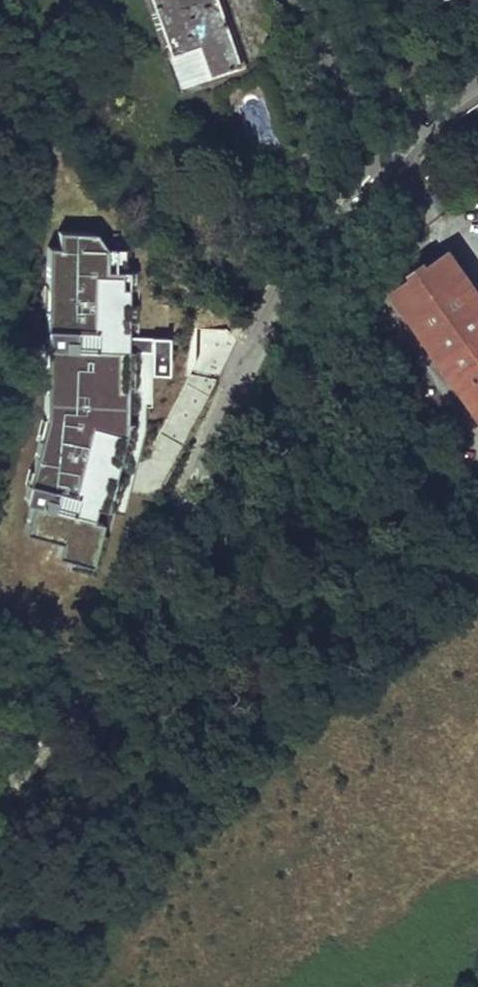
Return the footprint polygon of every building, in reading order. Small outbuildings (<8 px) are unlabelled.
[(233,66),(212,0),(147,0),(163,45),(190,37),(203,76),(233,66)] [(97,518),(121,429),(126,269),(115,269),(115,248),(105,248),(94,233),(62,233),(62,249),(48,249),(48,423),(26,505),(33,507),(26,532),(61,541),(56,560),(95,570),(108,521),(97,518)] [(454,256),(398,297),(477,408),(477,289),(454,256)]
